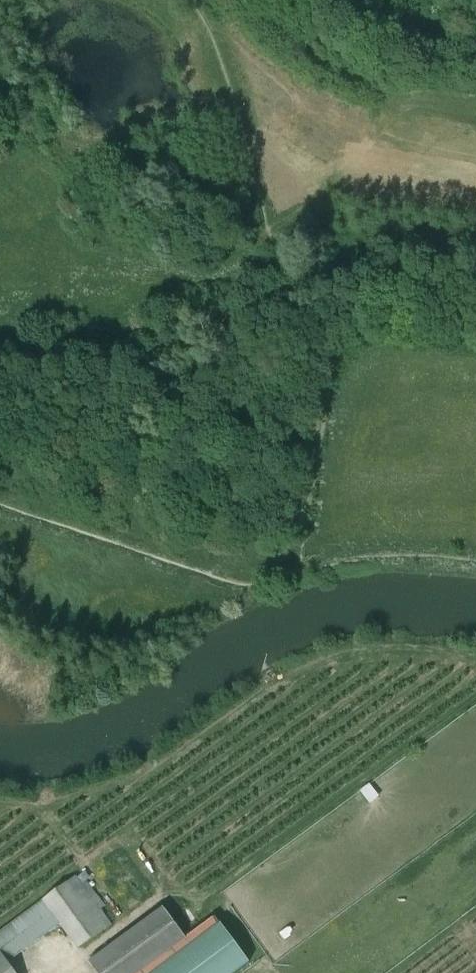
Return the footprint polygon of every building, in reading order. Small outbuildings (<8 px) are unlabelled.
[(81,873),(76,877),(43,901),(42,900),(41,901),(0,931),(0,951),(1,953),(0,954),(0,972),(15,972),(7,962),(59,923),(78,950),(111,925),(104,915),(110,911),(81,873)] [(89,965),(95,972),(139,972),(185,939),(164,910),(89,965)] [(191,945),(152,972),(235,972),(248,963),(213,916),(185,937),(191,945)]
